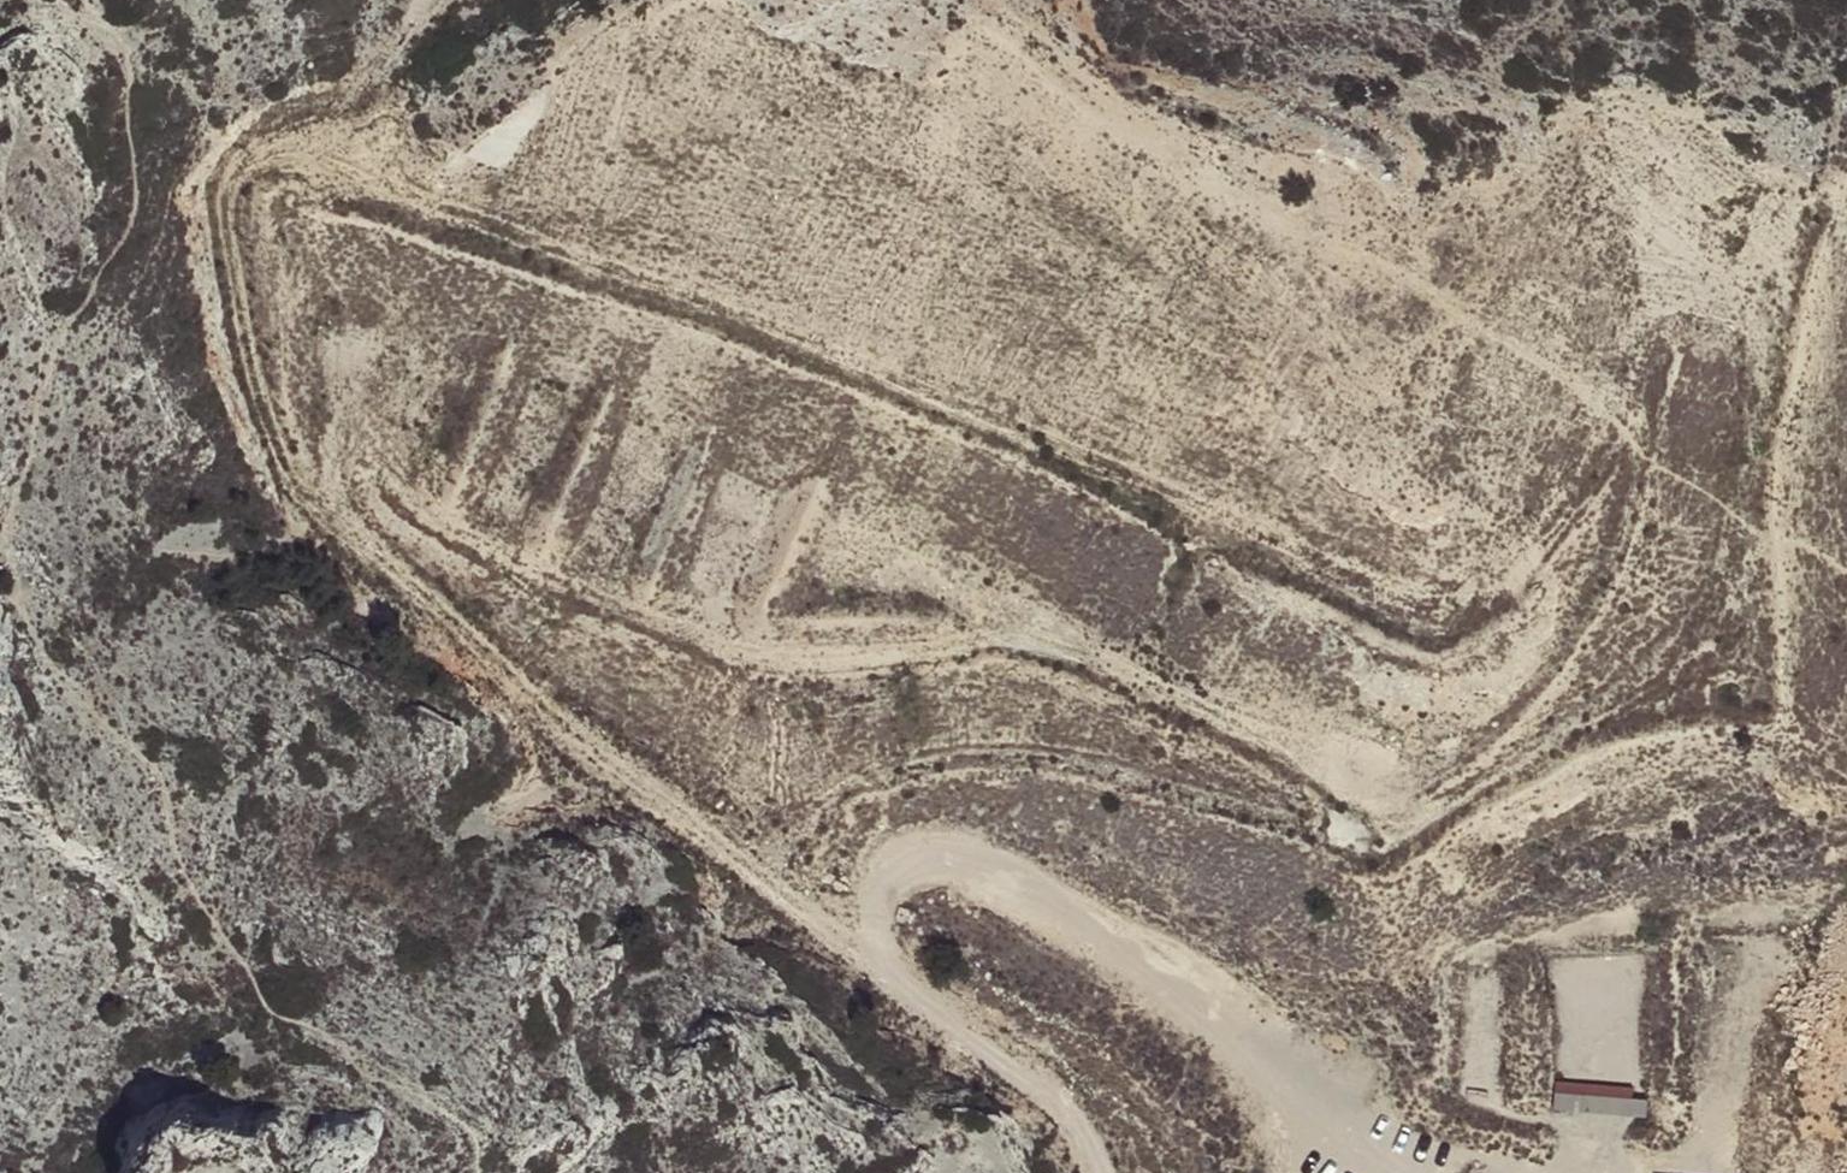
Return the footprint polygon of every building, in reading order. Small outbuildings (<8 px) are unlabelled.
[(1558,1111),(1651,1111),(1651,1084),(1558,1084),(1558,1111)]
